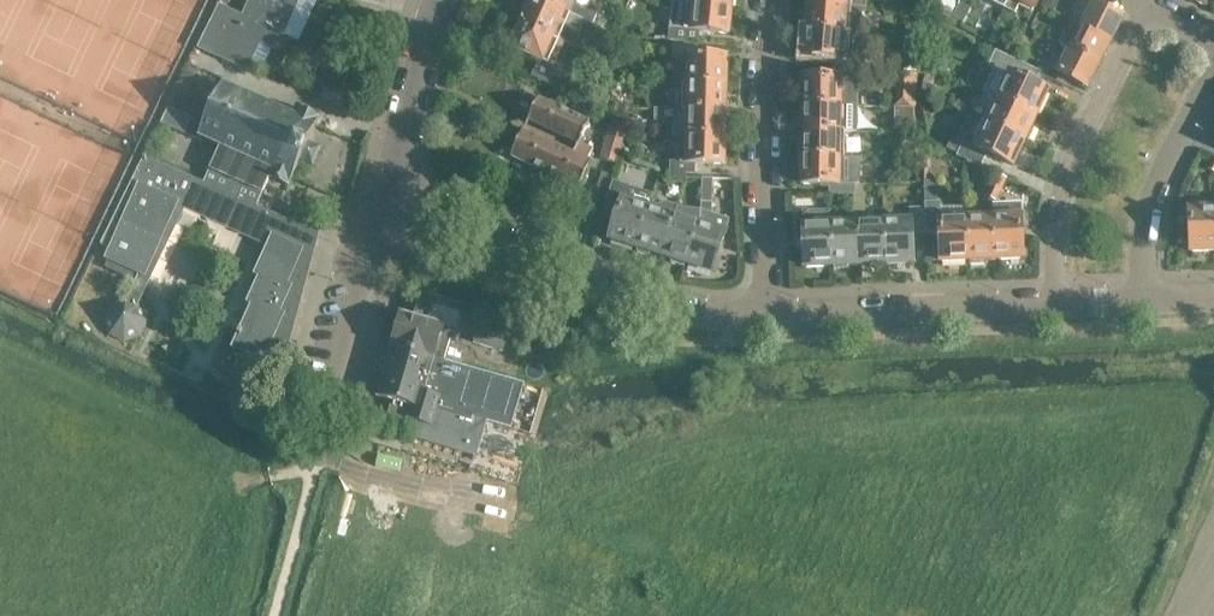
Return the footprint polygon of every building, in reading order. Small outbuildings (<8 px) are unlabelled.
[(210,54),(249,71),(261,44),(277,51),(300,0),(249,0),(236,29),(226,24),(230,16),(217,10),(199,47),(211,53),(210,54)] [(530,5),(523,21),(557,37),(562,25),(580,33),(585,21),(539,0),(536,0),(533,7),(530,5)] [(585,21),(593,25),(597,16),(571,4),(573,0),(539,0),(585,21)] [(691,4),(731,8),(732,0),(692,0),(691,4)] [(808,4),(849,7),(851,7),(858,8),(864,8),(865,0),(809,0),(808,4)] [(949,0),(938,0),(933,9),(950,17),(957,4),(949,0)] [(995,4),(1005,9),(1009,0),(997,0),(995,4)] [(1005,9),(1015,14),(1020,5),(1035,12),(1042,0),(1009,0),(1005,9)] [(1059,0),(1043,0),(1040,5),(1053,12),(1059,0)] [(731,8),(691,4),(674,2),(671,41),(699,42),(700,31),(728,34),(731,8)] [(1076,10),(1071,21),(1111,41),(1123,18),(1092,2),(1085,16),(1076,10)] [(808,4),(806,30),(846,33),(849,34),(855,34),(858,8),(851,7),(849,7),(808,4)] [(951,17),(962,23),(969,9),(958,4),(951,17)] [(1037,20),(1033,29),(1041,34),(1046,25),(1037,20)] [(523,21),(511,47),(539,60),(553,66),(565,40),(557,37),(523,21)] [(1071,21),(1065,31),(1075,36),(1069,48),(1099,64),(1111,41),(1071,21)] [(994,29),(988,41),(1000,46),(1006,35),(994,29)] [(806,30),(804,56),(831,58),(831,69),(858,70),(862,71),(864,35),(855,34),(849,34),(846,33),(806,30)] [(592,52),(602,57),(608,45),(598,39),(592,52)] [(686,83),(725,84),(726,58),(698,58),(699,46),(673,45),(673,59),(686,59),(686,83)] [(1019,45),(1016,52),(1026,57),(1030,50),(1019,45)] [(1053,56),(1047,66),(1057,71),(1087,87),(1099,64),(1069,48),(1062,60),(1053,56)] [(982,91),(995,98),(1035,116),(1047,91),(1034,85),(1040,73),(996,50),(989,64),(994,67),(982,91)] [(936,68),(945,72),(950,57),(941,54),(936,68)] [(566,73),(539,60),(532,76),(559,89),(566,73)] [(188,68),(182,81),(190,85),(196,72),(188,68)] [(803,78),(802,105),(843,106),(845,106),(857,106),(857,81),(858,70),(831,69),(831,79),(803,78)] [(939,72),(929,69),(925,84),(934,87),(939,72)] [(917,101),(916,70),(895,70),(896,102),(917,101)] [(542,93),(546,83),(545,82),(534,77),(529,87),(542,93)] [(220,146),(210,169),(263,193),(270,177),(289,186),(301,159),(313,165),(321,148),(309,142),(321,116),(299,107),(296,114),(223,82),(199,136),(220,146)] [(725,84),(686,83),(685,110),(725,111),(725,84)] [(592,98),(606,105),(611,96),(597,89),(592,98)] [(540,97),(528,121),(578,144),(579,145),(580,142),(590,121),(540,97)] [(591,97),(589,102),(628,122),(629,109),(612,108),(606,105),(592,98),(591,97)] [(995,98),(984,121),(1024,140),(1025,138),(1028,140),(1034,128),(1031,126),(1035,116),(995,98)] [(799,106),(799,121),(802,121),(802,131),(842,132),(845,132),(858,132),(858,106),(857,106),(845,106),(843,106),(802,105),(802,106),(799,106)] [(185,134),(192,117),(168,107),(161,123),(185,134)] [(905,109),(906,132),(917,131),(915,108),(905,109)] [(725,111),(685,110),(651,110),(651,122),(672,122),(672,137),(685,137),(724,138),(724,136),(727,136),(728,121),(725,121),(725,111)] [(619,156),(628,125),(612,121),(603,151),(619,156)] [(977,136),(968,131),(957,156),(981,167),(987,153),(1012,165),(1024,140),(984,121),(977,136)] [(525,129),(511,157),(578,189),(592,161),(589,160),(574,153),(525,129)] [(802,131),(801,157),(842,158),(845,158),(845,132),(842,132),(802,131)] [(685,137),(684,162),(670,161),(670,173),(687,174),(696,174),(696,163),(724,164),(724,138),(685,137)] [(578,144),(574,153),(589,160),(594,149),(580,142),(579,145),(578,144)] [(101,245),(109,249),(105,259),(139,274),(129,297),(126,296),(110,302),(103,318),(109,334),(125,341),(141,335),(148,319),(142,303),(140,302),(185,209),(267,246),(263,254),(256,250),(245,270),(254,275),(258,277),(246,303),(251,305),(244,319),(236,335),(231,348),(260,361),(257,367),(274,380),(283,368),(320,233),(257,205),(263,193),(210,169),(204,182),(145,156),(101,245)] [(801,157),(801,184),(830,184),(829,194),(855,194),(855,184),(861,184),(861,158),(845,158),(842,158),(801,157)] [(686,183),(687,174),(670,173),(670,183),(686,183)] [(997,173),(991,185),(1002,190),(1008,179),(997,173)] [(608,201),(614,181),(615,179),(603,174),(594,197),(608,201)] [(702,190),(713,190),(713,178),(702,178),(702,190)] [(608,201),(606,207),(620,212),(611,239),(637,247),(652,200),(654,194),(614,181),(608,201)] [(924,181),(925,208),(926,234),(941,234),(942,262),(969,260),(967,216),(968,216),(967,206),(942,207),(940,181),(924,181)] [(855,194),(855,197),(865,198),(866,184),(861,184),(855,184),(855,194)] [(1002,190),(991,185),(985,196),(996,202),(1002,190)] [(700,224),(687,263),(713,272),(730,221),(712,215),(713,190),(702,190),(701,210),(700,221),(700,224)] [(855,197),(855,211),(865,211),(865,198),(855,197)] [(652,200),(637,247),(639,248),(637,252),(650,256),(651,252),(662,256),(676,213),(679,204),(667,200),(662,204),(652,200)] [(1009,215),(994,215),(995,259),(1023,258),(1020,202),(1009,202),(1009,215)] [(1192,252),(1213,251),(1213,207),(1191,208),(1192,252)] [(910,219),(884,220),(886,263),(913,262),(912,234),(926,234),(925,208),(909,208),(910,219)] [(803,211),(804,223),(805,267),(833,266),(831,222),(816,222),(815,210),(803,211)] [(676,213),(662,256),(673,259),(672,263),(684,267),(685,263),(687,263),(700,224),(700,221),(676,213)] [(968,216),(967,216),(969,260),(971,260),(971,264),(985,264),(984,260),(995,259),(994,215),(968,216)] [(884,220),(857,221),(860,265),(871,264),(871,268),(884,267),(884,263),(886,263),(884,220)] [(857,221),(831,222),(833,266),(835,266),(835,270),(848,269),(848,265),(860,265),(857,221)] [(402,313),(392,345),(445,360),(450,341),(454,342),(459,325),(469,329),(475,307),(422,292),(414,317),(402,313)] [(516,341),(483,332),(480,344),(513,353),(516,341)] [(380,385),(378,394),(377,395),(392,400),(388,417),(415,425),(412,437),(477,456),(487,421),(489,422),(497,393),(512,397),(513,392),(533,398),(538,391),(516,384),(464,366),(445,360),(392,345),(380,385)] [(374,393),(378,394),(380,385),(374,383),(371,392),(374,393)] [(530,433),(523,431),(510,427),(504,445),(525,451),(528,440),(530,433)]
